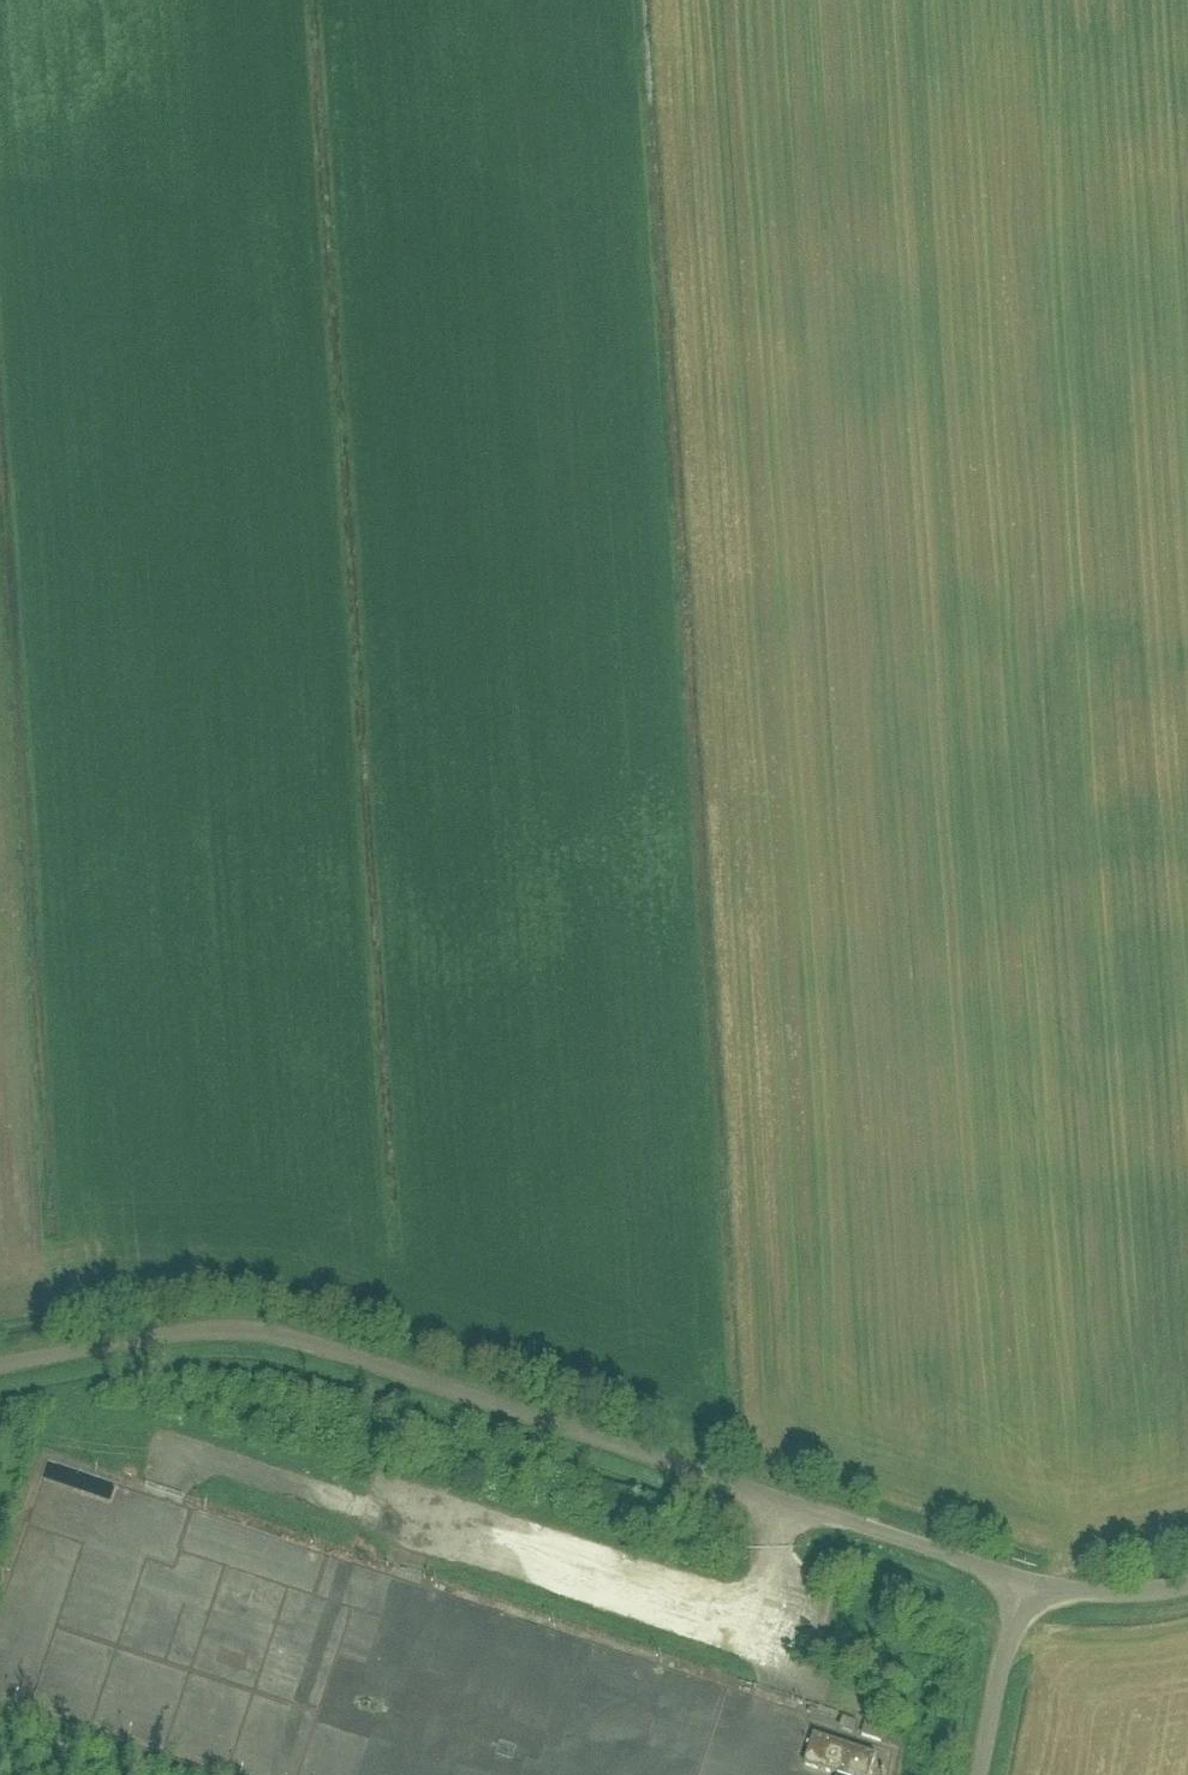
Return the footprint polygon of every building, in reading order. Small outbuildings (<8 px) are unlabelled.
[(229,1650),(223,1661),(243,1673),(250,1662),(229,1650)] [(862,1725),(847,1720),(843,1730),(858,1736),(862,1725)] [(885,1732),(866,1725),(862,1737),(881,1743),(885,1732)] [(814,1736),(804,1767),(830,1774),(871,1774),(877,1757),(814,1736)]
